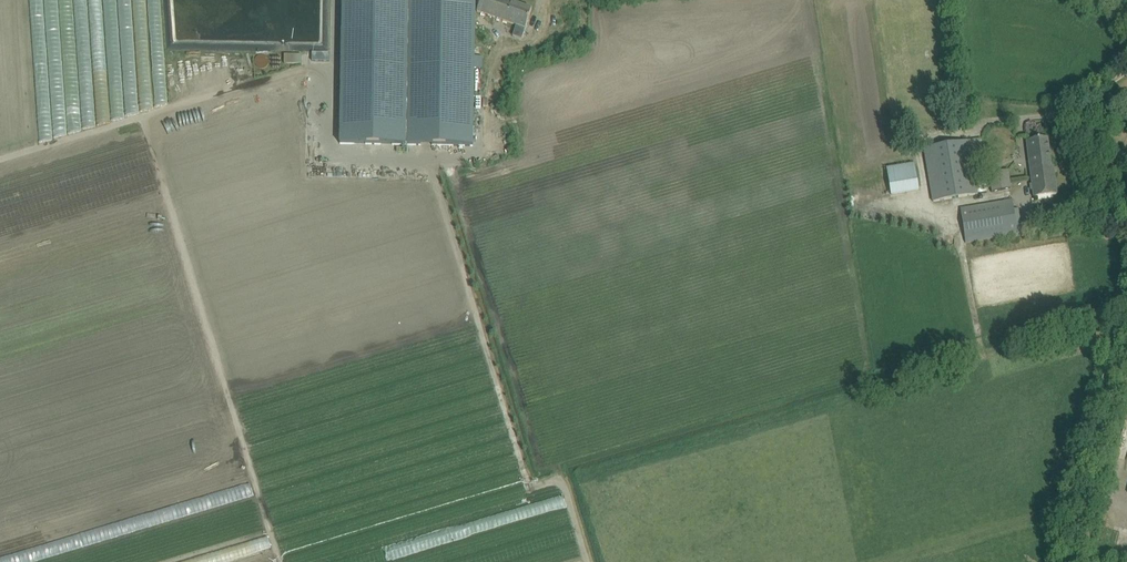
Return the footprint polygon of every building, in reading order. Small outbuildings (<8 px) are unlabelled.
[(340,144),(473,146),(474,69),(482,69),(482,57),(474,57),(475,0),(342,0),(340,144)] [(504,0),(481,0),(477,12),(517,26),(514,36),(522,38),(532,10),(504,0)] [(517,53),(536,52),(536,44),(516,44),(517,53)] [(302,55),(284,55),(284,63),(302,63),(302,55)] [(1047,138),(1029,141),(1032,163),(1029,163),(1031,180),(1033,197),(1057,194),(1054,177),(1052,161),(1050,162),(1047,138)] [(975,176),(972,160),(985,158),(982,139),(969,141),(924,148),(933,202),(978,194),(987,192),(984,175),(975,176)] [(895,198),(924,195),(921,167),(892,170),(895,198)] [(989,173),(992,191),(1012,188),(1009,170),(989,173)] [(1012,200),(960,209),(965,243),(1013,235),(1013,239),(1018,238),(1017,234),(1021,233),(1017,209),(1013,210),(1012,200)]
